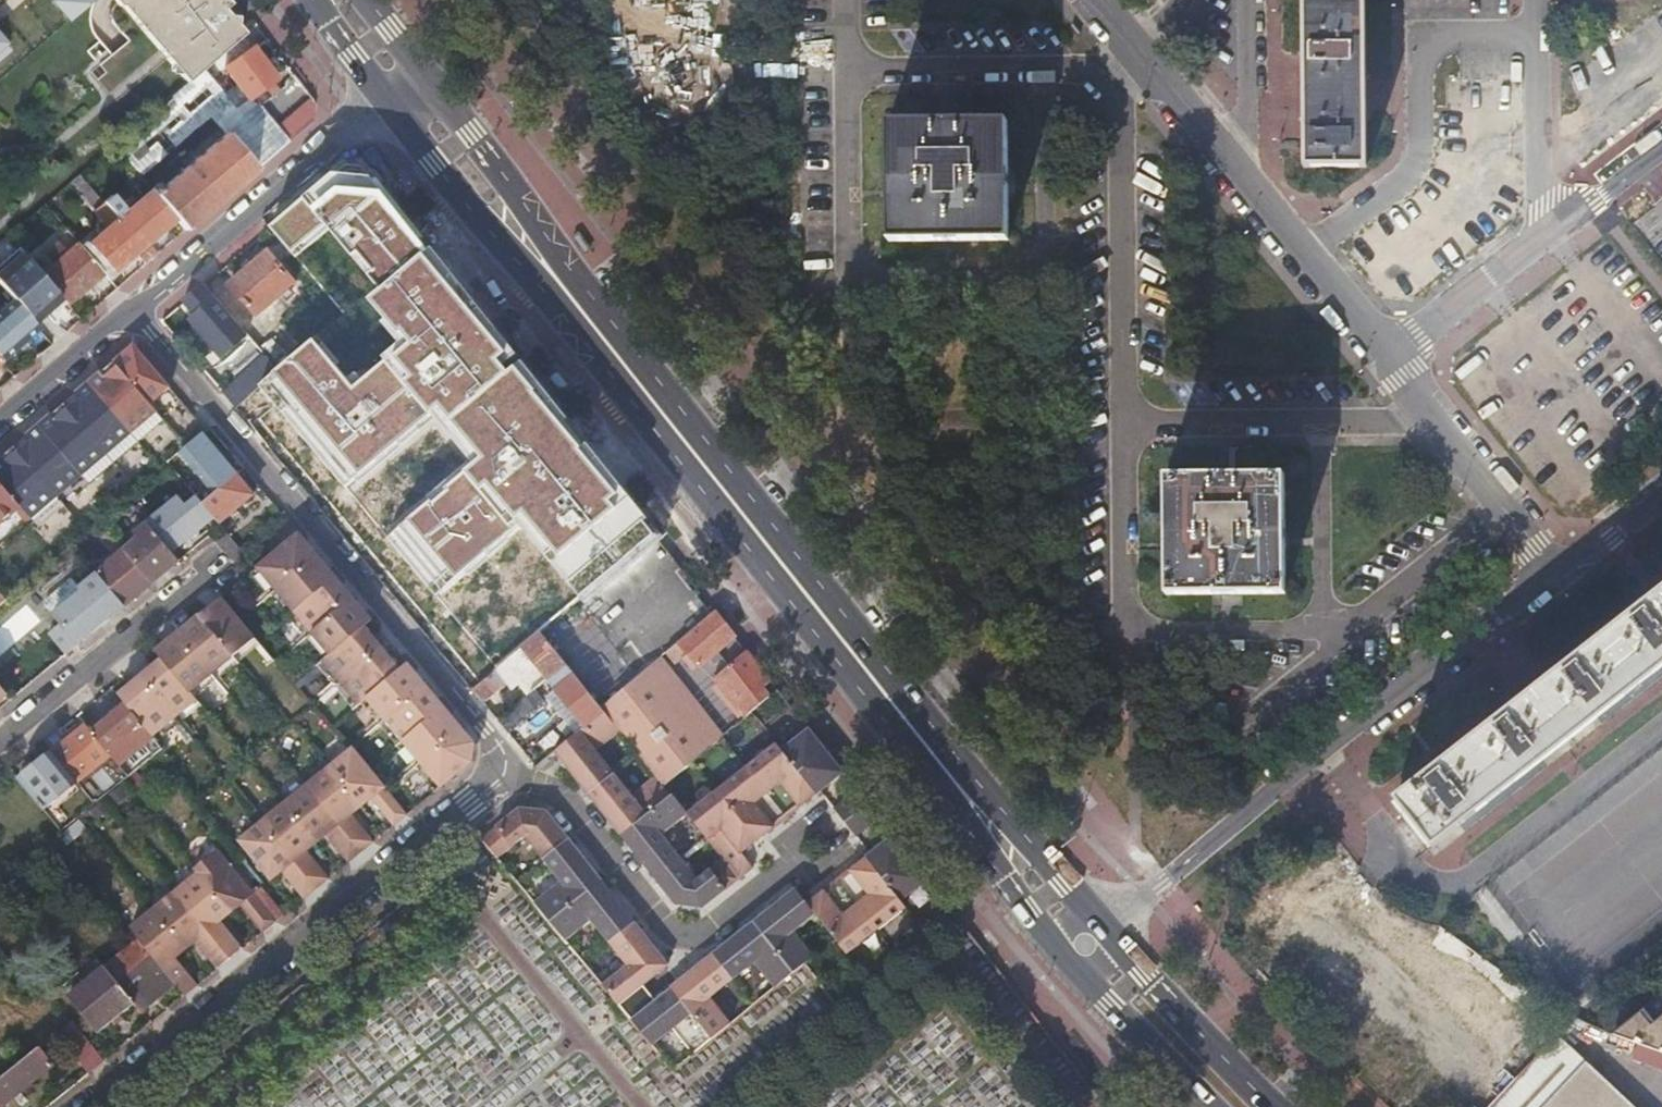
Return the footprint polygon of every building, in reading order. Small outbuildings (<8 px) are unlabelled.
[(74,15),(92,0),(61,0),(74,15)] [(173,40),(181,33),(186,40),(178,47),(185,55),(193,56),(192,63),(200,72),(217,57),(243,35),(233,24),(226,25),(227,18),(221,10),(226,4),(222,0),(205,0),(187,15),(181,8),(190,0),(137,0),(173,40)] [(181,8),(187,15),(205,0),(190,0),(181,8)] [(1301,167),(1364,167),(1362,0),(1300,0),(1301,167)] [(181,33),(173,40),(178,47),(186,40),(181,33)] [(224,68),(217,57),(200,72),(183,86),(185,88),(195,100),(227,72),(247,99),(250,97),(260,89),(274,79),(251,48),(224,68)] [(257,171),(289,143),(279,131),(259,107),(250,97),(247,99),(227,72),(195,100),(208,114),(225,134),(257,171)] [(195,100),(185,88),(118,147),(141,173),(208,114),(195,100)] [(269,100),(260,89),(250,97),(259,107),(269,100)] [(1008,122),(888,121),(887,241),(1007,242),(1008,122)] [(289,143),(299,135),(289,123),(279,131),(289,143)] [(187,230),(257,171),(225,134),(187,167),(183,162),(178,166),(182,171),(156,194),(180,221),(187,230)] [(522,372),(398,210),(363,167),(345,164),(272,227),(282,239),(291,249),(298,258),(344,313),(277,370),(234,406),(471,690),(524,646),(541,632),(656,536),(629,502),(522,372)] [(153,190),(118,221),(141,247),(169,223),(174,227),(180,221),(156,194),(153,190)] [(141,247),(118,221),(85,250),(104,273),(107,276),(141,247)] [(104,273),(85,250),(64,226),(60,231),(74,247),(42,275),(50,285),(67,304),(97,279),(104,273)] [(8,236),(0,243),(0,271),(22,252),(8,236)] [(282,239),(230,284),(257,316),(296,284),(277,262),(291,249),(282,239)] [(152,260),(159,255),(153,248),(147,254),(152,260)] [(145,266),(152,260),(147,254),(140,260),(145,266)] [(42,275),(30,261),(20,270),(40,294),(50,285),(42,275)] [(118,289),(107,276),(104,273),(97,279),(106,299),(118,289)] [(248,334),(205,284),(185,302),(194,313),(190,316),(223,355),(248,334)] [(4,289),(0,292),(0,293),(4,299),(9,294),(4,289)] [(1,361),(26,339),(41,355),(52,346),(14,301),(0,312),(0,360),(1,361)] [(0,460),(0,482),(22,508),(33,520),(161,410),(154,402),(171,388),(134,345),(0,460)] [(277,370),(265,355),(223,392),(234,406),(277,370)] [(215,517),(221,525),(255,496),(239,475),(205,505),(215,517)] [(1282,475),(1164,477),(1166,597),(1284,595),(1282,475)] [(0,482),(0,526),(22,508),(0,482)] [(158,533),(174,552),(215,517),(205,505),(200,498),(158,533)] [(126,550),(154,584),(182,561),(174,552),(158,533),(150,523),(138,533),(141,538),(126,550)] [(270,541),(279,552),(300,534),(291,523),(270,541)] [(279,552),(258,569),(277,591),(318,557),(300,534),(279,552)] [(98,573),(126,607),(154,584),(126,550),(98,573)] [(318,557),(277,591),(295,613),(336,578),(318,557)] [(277,591),(258,569),(252,573),(271,596),(277,591)] [(48,605),(81,644),(126,607),(98,573),(80,588),(72,578),(47,600),(48,605)] [(336,578),(295,613),(313,634),(354,600),(336,578)] [(1396,796),(1433,843),(1661,664),(1661,590),(1396,796)] [(8,600),(0,591),(0,607),(8,600)] [(295,613),(277,591),(271,596),(289,617),(295,613)] [(241,621),(222,598),(200,616),(234,658),(257,640),(241,621)] [(354,600),(313,634),(331,656),(365,627),(372,621),(354,600)] [(42,622),(28,604),(0,625),(0,654),(42,622)] [(736,638),(716,612),(679,642),(666,653),(674,663),(687,652),(700,668),(736,638)] [(313,634),(295,613),(289,617),(307,639),(313,634)] [(234,658),(200,616),(179,634),(213,676),(234,658)] [(365,627),(331,656),(325,661),(322,663),(341,685),(383,649),(365,627)] [(566,663),(541,632),(524,646),(471,690),(482,702),(505,682),(509,687),(520,678),(532,691),(535,688),(549,677),(566,663)] [(213,676),(179,634),(157,652),(162,658),(191,693),(213,676)] [(331,656),(313,634),(307,639),(325,661),(331,656)] [(257,640),(234,658),(238,663),(261,644),(257,640)] [(402,671),(383,649),(341,685),(359,707),(362,705),(367,700),(402,671)] [(747,651),(714,678),(746,716),(769,697),(762,688),(770,681),(747,651)] [(191,693),(162,658),(140,676),(175,718),(196,700),(195,698),(191,693)] [(238,663),(234,658),(213,676),(217,680),(238,663)] [(658,660),(601,707),(604,711),(620,732),(657,778),(662,785),(707,748),(699,739),(710,729),(705,724),(709,721),(658,660)] [(341,685),(322,663),(318,667),(336,689),(341,685)] [(585,726),(604,711),(601,707),(566,663),(549,677),(557,688),(556,690),(585,726)] [(409,665),(402,671),(367,700),(385,721),(427,687),(409,665)] [(175,718),(140,676),(118,695),(127,706),(143,725),(152,736),(175,718)] [(217,680),(213,676),(191,693),(195,698),(217,680)] [(14,700),(0,683),(0,711),(14,700)] [(359,707),(341,685),(336,689),(354,711),(359,707)] [(445,708),(427,687),(385,721),(403,743),(445,708)] [(497,721),(508,734),(525,719),(545,702),(544,699),(535,688),(532,691),(497,721)] [(585,726),(556,690),(544,699),(545,702),(573,736),(585,726)] [(196,700),(175,718),(180,724),(201,706),(196,700)] [(385,721),(367,700),(362,705),(380,726),(385,721)] [(143,725),(127,706),(110,720),(94,733),(110,752),(143,725)] [(463,730),(445,708),(403,743),(421,764),(463,730)] [(573,736),(555,751),(561,759),(589,794),(614,774),(596,751),(620,732),(604,711),(585,726),(573,736)] [(106,716),(91,729),(94,733),(110,720),(106,716)] [(180,724),(175,718),(152,736),(157,742),(180,724)] [(403,743),(385,721),(380,726),(398,748),(403,743)] [(707,748),(722,736),(709,721),(705,724),(710,729),(699,739),(707,748)] [(68,741),(60,732),(45,744),(53,753),(78,784),(96,805),(131,777),(112,755),(110,752),(94,733),(91,729),(87,725),(68,741)] [(157,742),(152,736),(143,725),(110,752),(112,755),(131,777),(157,757),(164,751),(157,742)] [(471,740),(463,730),(421,764),(442,789),(469,767),(471,740)] [(809,730),(782,751),(816,795),(820,792),(843,774),(809,730)] [(421,764),(403,743),(398,748),(415,769),(421,764)] [(776,744),(747,768),(787,818),(802,806),(816,795),(782,751),(776,744)] [(355,747),(353,748),(353,749),(371,770),(372,769),(355,747)] [(353,748),(330,767),(363,809),(373,801),(395,827),(408,816),(388,792),(371,770),(353,749),(353,748)] [(78,784),(53,753),(20,781),(45,812),(78,784)] [(442,789),(421,764),(415,769),(436,794),(442,789)] [(330,767),(307,786),(362,853),(375,843),(353,817),(363,809),(330,767)] [(747,768),(718,791),(757,841),(764,836),(787,818),(747,768)] [(372,769),(371,770),(388,792),(390,791),(372,769)] [(614,774),(589,794),(610,821),(622,836),(671,797),(662,785),(657,778),(632,797),(614,774)] [(362,853),(307,786),(285,804),(318,845),(328,837),(350,864),(362,853)] [(845,823),(867,805),(856,790),(833,809),(845,823)] [(388,792),(408,816),(410,815),(390,791),(388,792)] [(718,791),(688,814),(706,837),(724,860),(739,879),(753,868),(741,854),(757,841),(718,791)] [(671,797),(622,836),(627,842),(635,852),(634,856),(640,864),(644,864),(655,877),(680,858),(662,835),(688,814),(673,795),(671,797)] [(318,845),(285,804),(262,822),(317,890),(330,880),(308,853),(318,845)] [(856,837),(879,819),(875,814),(867,805),(845,823),(856,837)] [(520,809),(482,839),(498,858),(525,836),(544,859),(560,847),(529,810),(520,809)] [(548,812),(529,810),(560,847),(569,839),(548,812)] [(317,890),(262,822),(239,841),(273,882),(283,874),(304,900),(317,890)] [(900,901),(926,880),(919,871),(892,836),(865,857),(900,901)] [(569,839),(560,847),(571,860),(589,882),(589,891),(602,881),(597,874),(569,839)] [(560,847),(544,859),(562,882),(535,903),(551,922),(589,891),(589,882),(571,860),(560,847)] [(219,848),(194,868),(199,874),(232,915),(242,907),(264,933),(286,915),(255,877),(248,883),(219,848)] [(836,881),(876,931),(905,908),(900,901),(865,857),(836,881)] [(680,858),(655,877),(676,904),(703,908),(739,879),(724,860),(697,880),(680,858)] [(199,874),(176,892),(231,960),(244,949),(222,923),(232,915),(199,874)] [(623,914),(627,913),(614,895),(602,881),(589,891),(589,893),(608,916),(611,914),(615,915),(618,915),(623,914)] [(807,904),(815,914),(846,954),(876,931),(836,881),(807,904)] [(754,922),(794,972),(805,964),(813,957),(792,932),(815,914),(807,904),(795,889),(782,900),(778,899),(771,905),(770,909),(754,922)] [(635,923),(627,913),(623,914),(618,915),(615,915),(611,914),(608,916),(589,893),(589,891),(551,922),(566,940),(592,920),(610,943),(635,923)] [(231,960),(176,892),(154,910),(187,951),(197,943),(219,970),(231,960)] [(187,951),(154,910),(131,929),(139,939),(140,941),(153,956),(175,984),(186,997),(199,986),(177,959),(187,951)] [(712,954),(733,980),(754,963),(775,988),(794,972),(754,922),(712,954)] [(668,965),(635,923),(610,943),(628,965),(603,985),(619,1004),(643,985),(668,965)] [(1429,943),(1468,961),(1476,950),(1459,937),(1440,923),(1429,943)] [(140,941),(139,939),(69,997),(98,1033),(134,1004),(140,1011),(175,984),(153,956),(140,941)] [(712,954),(671,987),(672,989),(712,1039),(724,1029),(731,1023),(710,998),(733,980),(712,954)] [(643,985),(619,1004),(653,1044),(673,1028),(693,1053),(712,1039),(672,989),(656,1001),(643,985)] [(1615,1034),(1661,1053),(1661,995),(1615,1034)] [(107,1060),(74,1020),(58,1032),(91,1072),(107,1060)] [(40,1047),(0,1080),(0,1101),(4,1105),(54,1065),(40,1047)] [(1539,1106),(1638,1106),(1588,1057),(1539,1106)] [(447,1093),(428,1105),(418,1090),(414,1093),(409,1084),(408,1084),(402,1106),(443,1106),(447,1093)]
